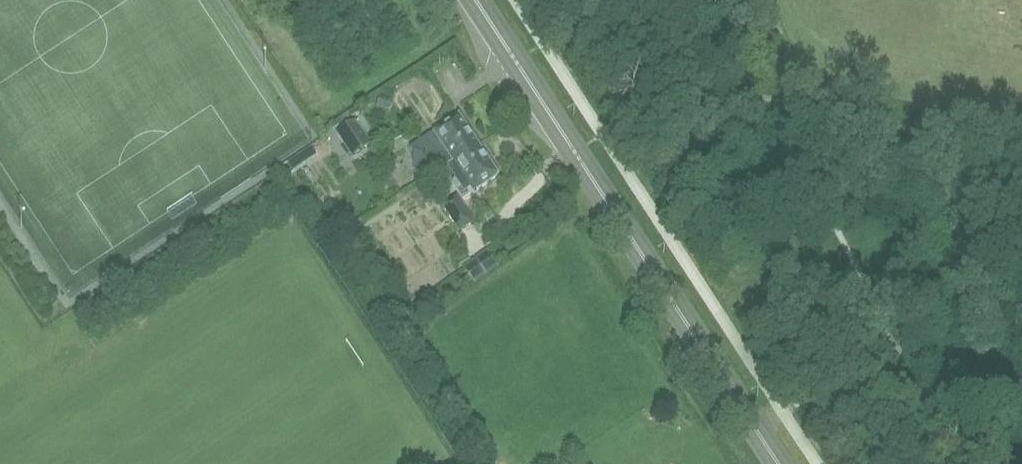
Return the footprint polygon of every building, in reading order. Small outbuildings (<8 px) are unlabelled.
[(380,96),(377,106),(389,109),(392,100),(380,96)] [(443,168),(480,146),(460,115),(411,147),(415,154),(414,164),(416,175),(421,182),(443,168)] [(337,134),(352,157),(371,144),(356,121),(337,134)] [(498,175),(480,146),(443,168),(462,198),(498,175)] [(442,206),(459,232),(475,222),(458,196),(442,206)] [(110,342),(98,351),(107,362),(118,354),(110,342)] [(477,433),(488,426),(481,415),(470,423),(477,433)]
